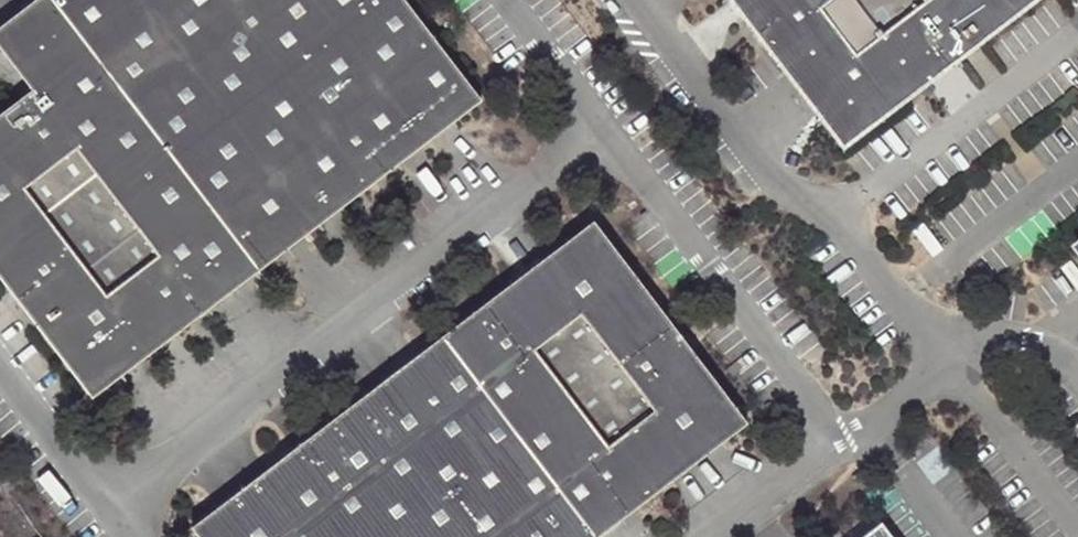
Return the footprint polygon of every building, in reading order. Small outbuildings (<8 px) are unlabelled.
[(29,88),(0,111),(0,278),(90,397),(480,99),(405,0),(32,0),(0,24),(0,49),(29,88)] [(1041,0),(731,0),(847,151),(1041,0)] [(595,220),(190,527),(198,536),(597,536),(748,421),(595,220)] [(885,525),(869,536),(894,536),(885,525)]
